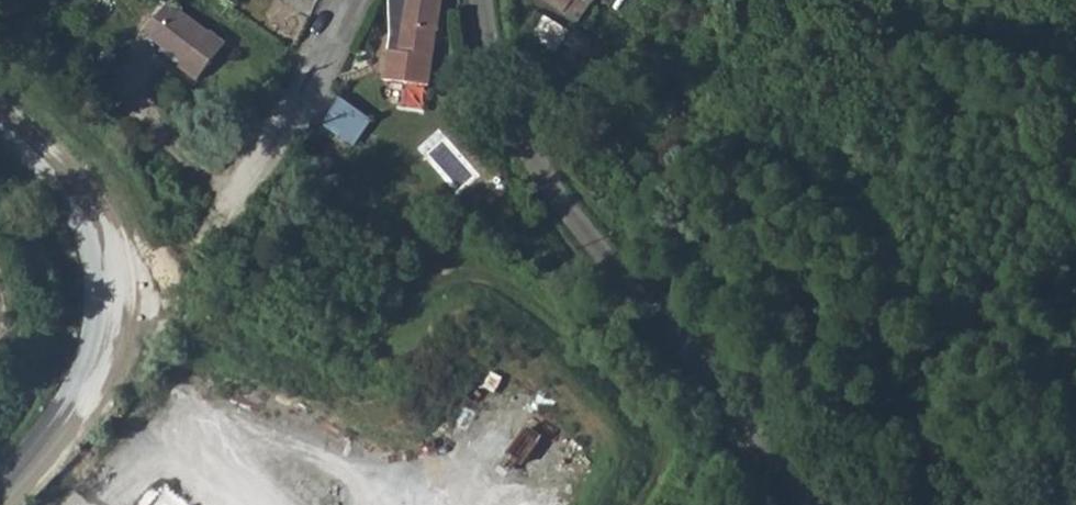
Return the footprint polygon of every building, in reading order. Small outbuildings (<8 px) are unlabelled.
[(142,29),(182,60),(178,66),(198,81),(225,44),(169,0),(164,0),(142,29)] [(390,34),(385,78),(432,85),(443,0),(387,0),(390,34)] [(576,20),(586,6),(577,0),(547,0),(576,20)] [(324,124),(357,144),(374,116),(341,96),(324,124)] [(564,118),(560,128),(569,131),(573,121),(564,118)]
